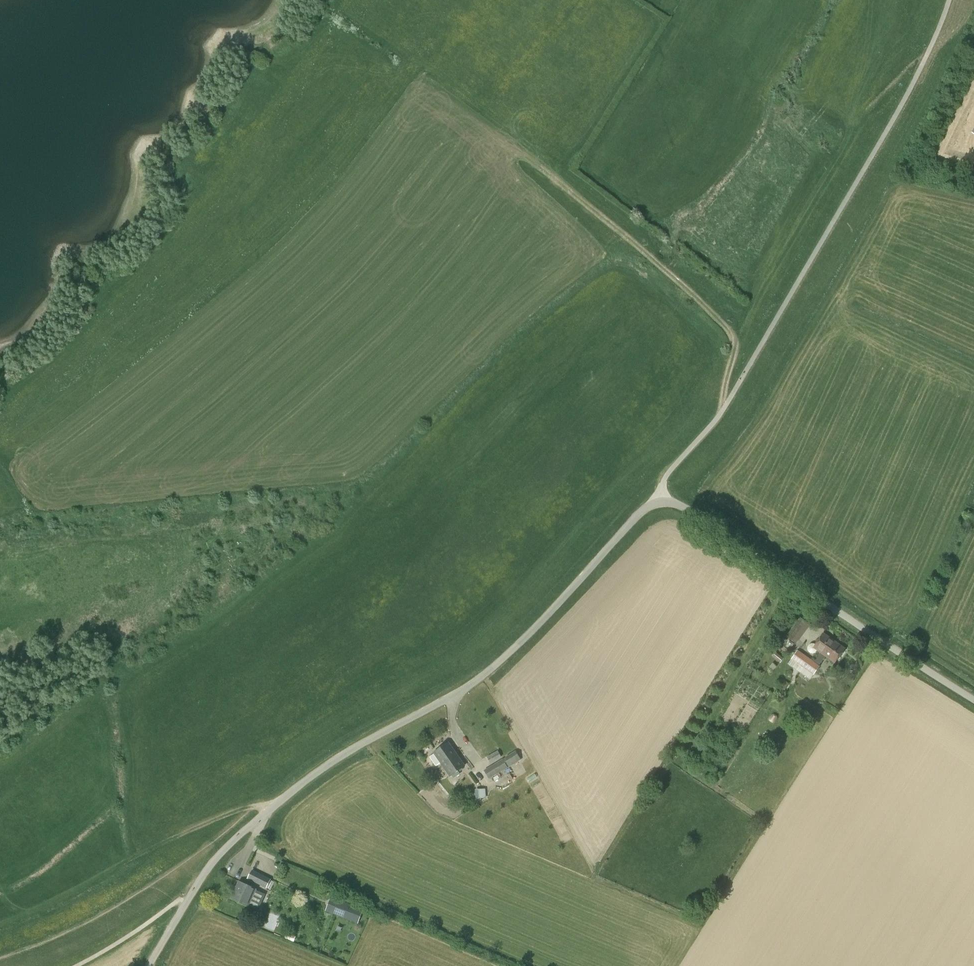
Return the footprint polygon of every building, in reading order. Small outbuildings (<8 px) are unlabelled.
[(802,636),(810,625),(801,618),(787,638),(795,643),(801,635),(802,636)] [(797,651),(792,659),(788,664),(809,679),(819,666),(818,666),(825,656),(835,663),(845,649),(823,633),(815,644),(814,644),(811,643),(809,645),(807,647),(807,650),(808,652),(810,653),(813,654),(816,652),(817,650),(821,653),(815,661),(814,661),(813,662),(797,651)] [(450,776),(464,766),(448,743),(434,752),(450,776)] [(490,763),(501,757),(498,751),(487,757),(490,763)] [(516,751),(506,758),(511,766),(521,760),(516,751)] [(489,779),(508,768),(503,759),(484,770),(489,779)] [(485,798),(485,788),(475,789),(476,798),(485,798)] [(266,887),(270,879),(251,870),(247,878),(257,883),(266,887)] [(248,906),(256,889),(239,881),(231,898),(248,906)] [(363,910),(331,897),(325,911),(358,924),(363,910)]
